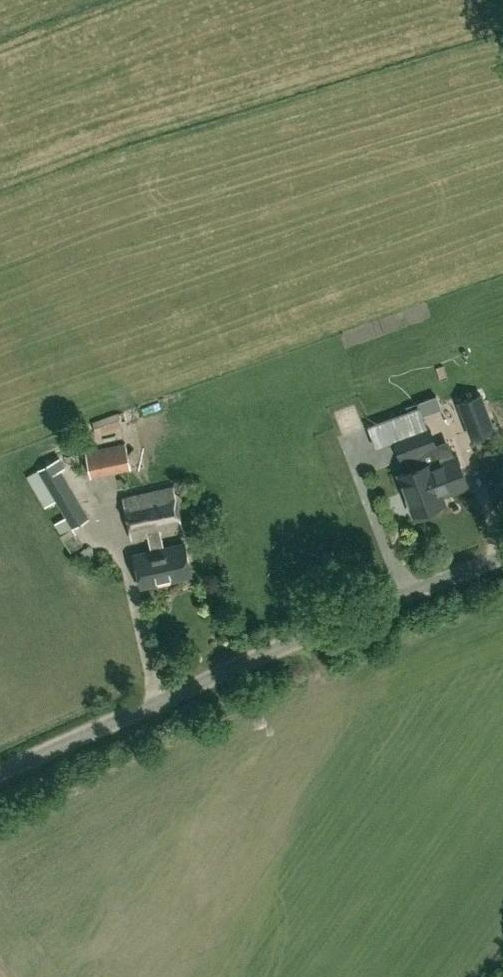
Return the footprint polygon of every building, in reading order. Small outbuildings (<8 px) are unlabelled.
[(471,438),(496,428),(482,391),(457,401),(471,438)] [(428,425),(422,410),(420,405),(376,421),(375,422),(383,443),(394,439),(401,458),(403,457),(407,469),(399,472),(414,513),(444,501),(441,493),(468,483),(457,454),(455,455),(448,438),(436,443),(429,424),(428,425)] [(91,476),(131,467),(125,441),(86,450),(91,476)] [(91,516),(64,473),(67,472),(59,457),(26,475),(43,507),(56,499),(65,515),(54,521),(64,539),(77,531),(74,526),(91,516)] [(164,547),(161,532),(183,527),(182,521),(174,486),(123,497),(132,539),(148,535),(151,550),(135,554),(142,585),(192,574),(185,543),(164,547)]
